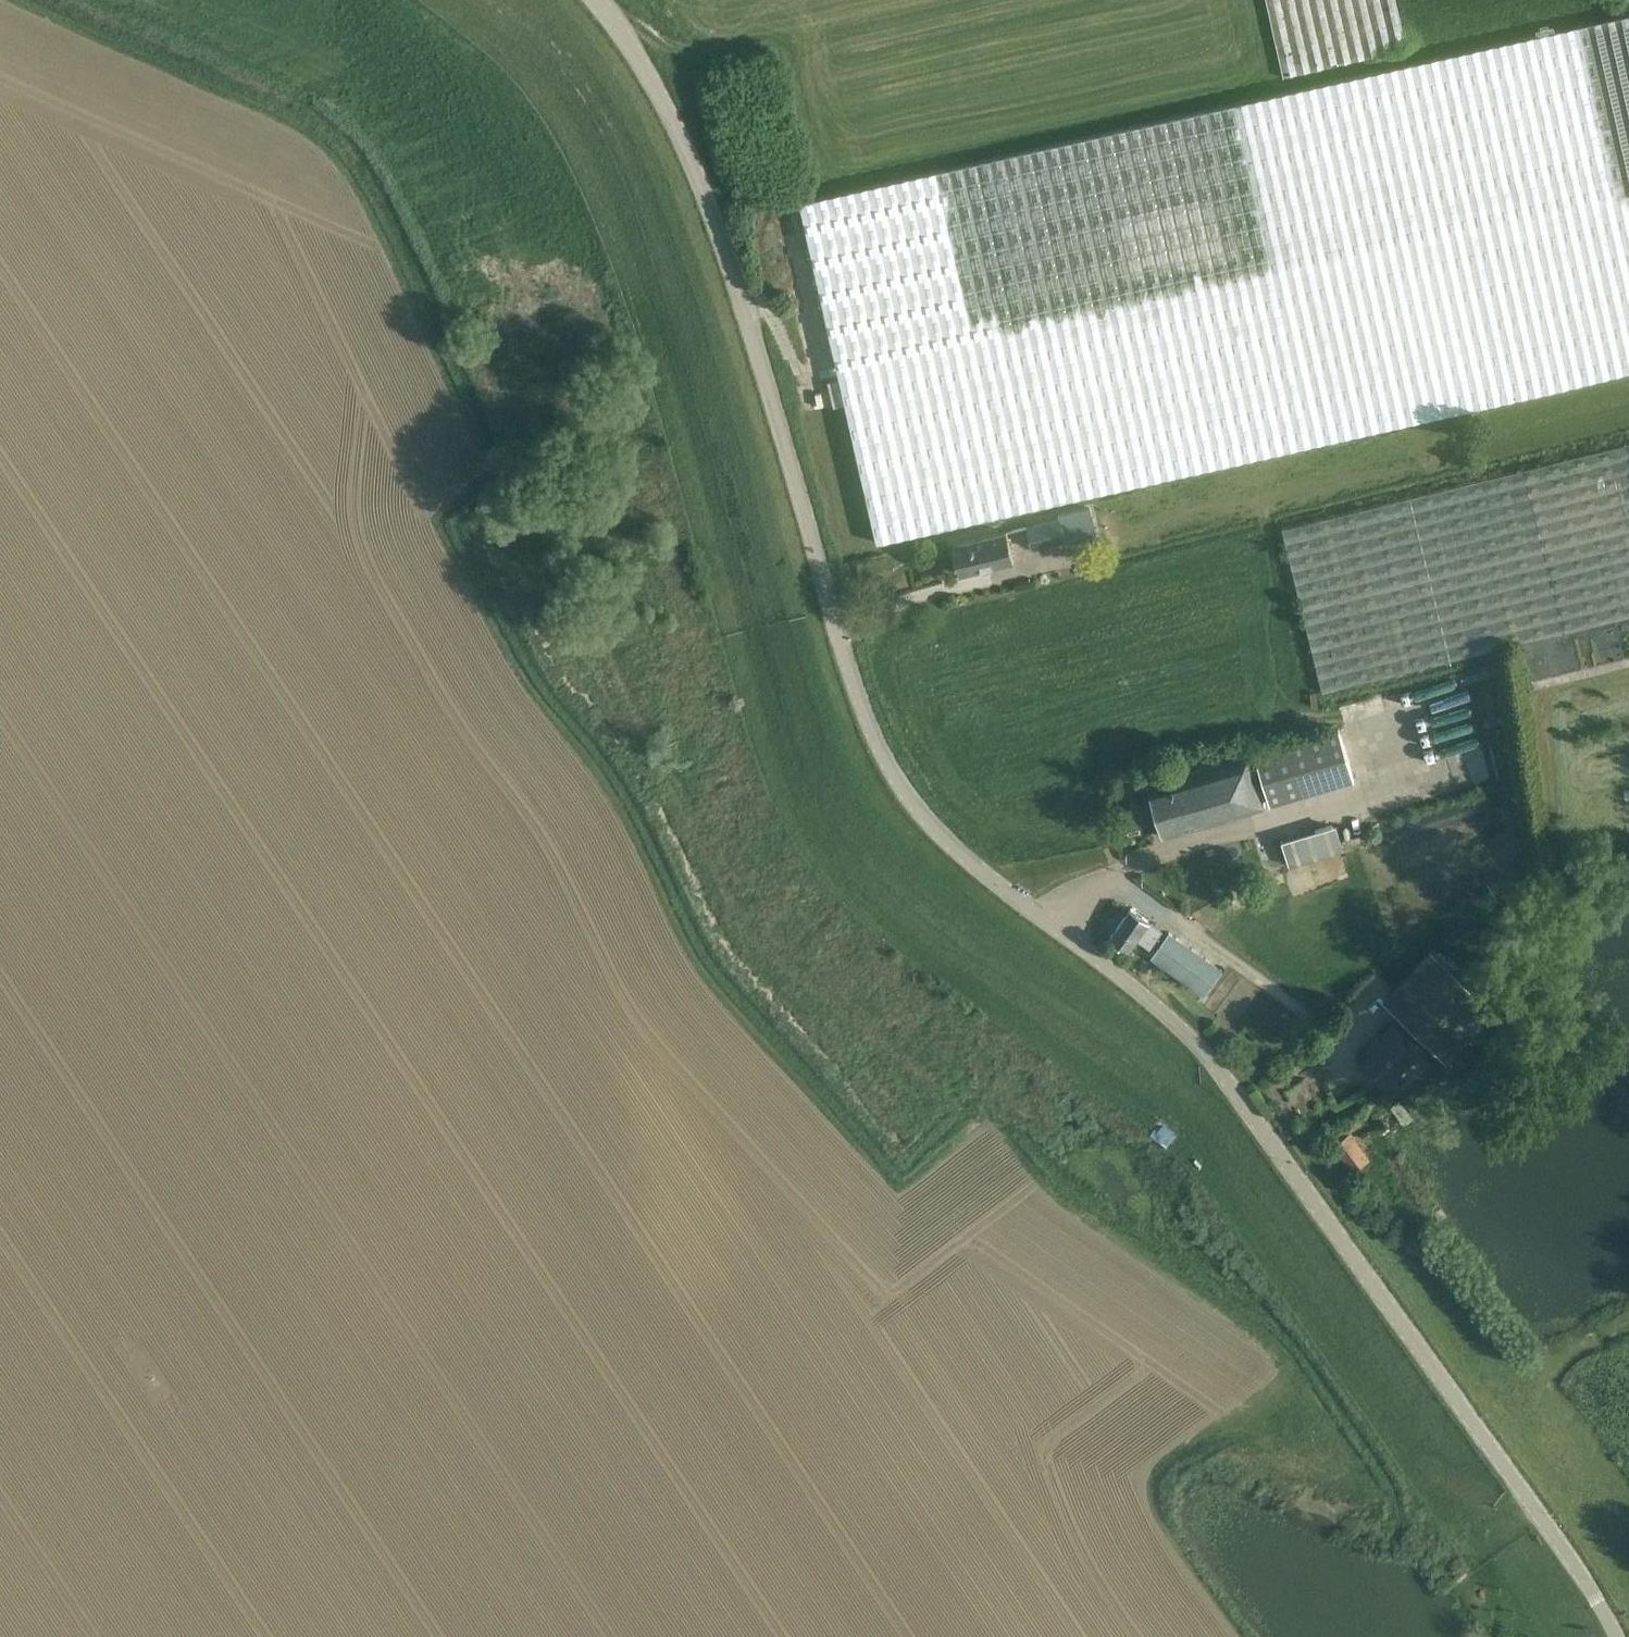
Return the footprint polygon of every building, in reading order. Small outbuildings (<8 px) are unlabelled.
[(1407,49),(1396,0),(1267,0),(1284,77),(1407,49)] [(878,542),(1628,370),(1628,15),(800,201),(878,542)] [(1628,616),(1628,444),(1282,529),(1323,691),(1628,616)] [(1026,526),(1032,549),(1096,533),(1089,506),(1057,514),(1058,518),(1026,526)] [(1014,562),(1007,533),(954,545),(961,574),(1014,562)] [(1251,752),(1268,801),(1356,776),(1340,723),(1251,752)] [(1249,755),(1147,786),(1163,837),(1265,806),(1249,755)] [(1299,866),(1349,848),(1340,822),(1290,839),(1299,866)] [(1163,931),(1149,921),(1131,908),(1110,938),(1128,950),(1136,939),(1137,940),(1136,941),(1148,950),(1149,948),(1150,949),(1163,931)] [(1222,968),(1169,931),(1151,957),(1204,994),(1222,968)] [(1453,1061),(1502,1009),(1435,947),(1387,999),(1453,1061)] [(1359,1058),(1388,1086),(1422,1050),(1395,1024),(1374,1046),(1372,1045),(1359,1058)] [(1332,1146),(1351,1173),(1369,1159),(1350,1133),(1332,1146)]
